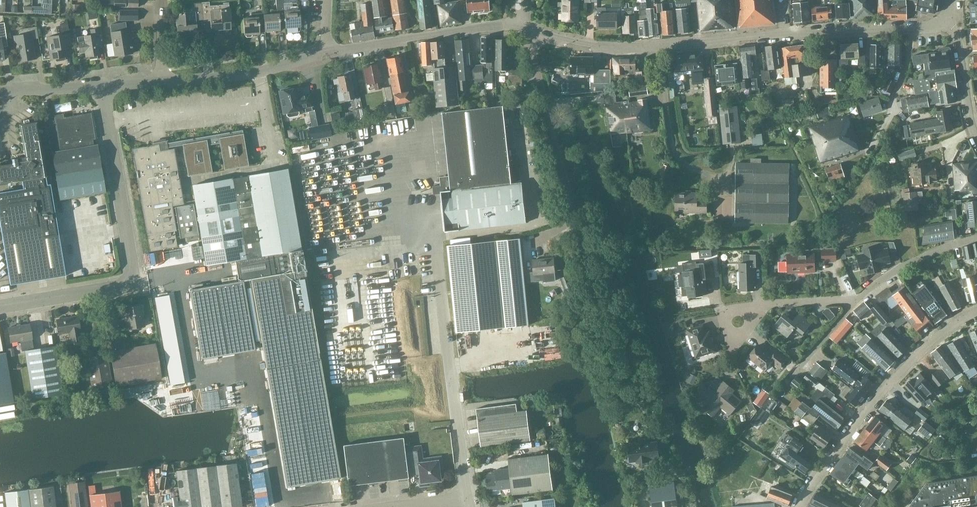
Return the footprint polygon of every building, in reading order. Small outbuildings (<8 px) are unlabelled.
[(284,11),(283,9),(283,0),(276,0),(276,10),(271,10),(271,14),(263,15),(264,29),(264,32),(266,32),(266,33),(272,33),(271,32),(279,31),(279,25),(285,25),(284,11)] [(374,18),(387,16),(385,0),(371,0),(374,18)] [(409,29),(405,0),(391,0),(395,31),(409,29)] [(421,29),(432,28),(429,0),(417,0),(421,29)] [(461,23),(457,2),(446,3),(445,0),(433,0),(434,5),(437,4),(440,26),(461,23)] [(490,11),(489,0),(467,0),(468,12),(490,11)] [(564,2),(558,2),(558,12),(563,13),(563,19),(577,20),(578,0),(583,0),(564,0),(564,2)] [(700,30),(735,27),(732,0),(697,0),(700,30)] [(739,27),(775,24),(773,0),(737,0),(739,27)] [(804,3),(793,4),(795,22),(809,21),(808,2),(810,2),(809,0),(803,0),(804,3)] [(830,5),(830,0),(824,0),(825,6),(812,8),(813,20),(832,18),(830,5)] [(850,19),(876,17),(875,0),(849,0),(849,3),(850,17),(850,19)] [(907,19),(906,5),(906,0),(898,0),(889,0),(877,0),(877,20),(907,19)] [(915,10),(920,11),(922,13),(926,14),(929,12),(934,13),(937,11),(939,0),(917,0),(915,10)] [(209,2),(202,3),(203,22),(210,21),(211,30),(223,29),(223,31),(229,30),(229,29),(230,29),(228,4),(209,6),(209,2)] [(196,22),(203,22),(202,3),(194,3),(194,7),(175,9),(177,33),(178,33),(178,34),(184,34),(184,33),(196,32),(196,22)] [(283,9),(284,11),(285,25),(285,28),(287,28),(287,29),(292,29),(292,27),(300,26),(299,10),(297,10),(297,6),(291,7),(291,3),(283,3),(283,9)] [(850,17),(849,3),(836,4),(837,18),(850,17)] [(353,42),(375,38),(373,27),(364,28),(364,27),(372,26),(370,4),(361,5),(363,22),(354,23),(355,30),(352,30),(353,42)] [(662,34),(675,33),(673,10),(665,11),(664,4),(655,5),(656,12),(660,12),(662,34)] [(688,32),(690,32),(688,8),(687,8),(687,6),(676,6),(677,9),(676,9),(678,33),(683,32),(684,33),(688,33),(688,32)] [(605,8),(597,8),(597,28),(616,28),(616,14),(605,14),(605,8)] [(623,33),(635,33),(634,8),(624,8),(624,16),(622,16),(623,33)] [(655,8),(647,9),(649,36),(659,35),(658,19),(657,19),(656,14),(655,14),(655,8)] [(649,36),(647,9),(639,10),(640,21),(638,21),(639,36),(649,36)] [(97,18),(96,10),(87,11),(89,19),(97,18)] [(137,20),(138,10),(119,10),(119,20),(137,20)] [(264,29),(263,15),(263,13),(250,14),(251,18),(242,19),(244,35),(245,35),(245,37),(251,36),(251,35),(259,34),(258,29),(264,29)] [(377,33),(393,31),(392,18),(375,21),(377,33)] [(63,41),(70,39),(67,22),(60,23),(62,35),(47,37),(50,59),(55,59),(55,61),(56,61),(64,60),(65,59),(64,57),(66,57),(63,41)] [(131,48),(132,48),(131,46),(128,30),(126,30),(125,22),(110,25),(115,56),(132,53),(131,48)] [(32,40),(38,39),(36,27),(19,30),(20,36),(14,38),(18,62),(35,59),(32,40)] [(103,47),(101,33),(100,27),(89,29),(90,35),(76,37),(79,53),(86,52),(87,57),(89,57),(89,59),(97,58),(97,56),(99,55),(98,48),(103,47)] [(483,65),(482,65),(484,78),(484,83),(492,83),(492,69),(491,69),(491,38),(481,38),(481,62),(483,62),(483,65)] [(506,73),(506,70),(508,70),(508,39),(495,40),(496,70),(500,70),(500,73),(501,73),(504,74),(506,73)] [(466,80),(484,78),(482,65),(471,66),(468,40),(455,41),(460,91),(467,90),(466,80)] [(459,104),(458,96),(455,67),(445,68),(443,42),(431,43),(433,59),(434,59),(435,69),(433,69),(437,106),(459,104)] [(422,65),(433,64),(432,61),(431,61),(430,43),(418,43),(419,56),(422,56),(422,65)] [(847,58),(858,57),(858,52),(859,52),(858,50),(858,44),(841,44),(841,58),(838,58),(839,69),(848,69),(847,58)] [(779,62),(780,62),(778,45),(765,47),(767,64),(768,64),(769,68),(779,67),(779,62)] [(797,84),(796,77),(810,75),(809,63),(799,64),(799,62),(809,61),(807,45),(781,48),(785,79),(786,85),(797,84)] [(882,45),(870,45),(870,73),(876,73),(876,68),(881,68),(882,45)] [(901,65),(901,45),(888,45),(887,65),(888,65),(888,71),(895,71),(895,65),(901,65)] [(756,55),(755,46),(739,47),(742,78),(755,77),(752,55),(756,55)] [(950,70),(949,67),(950,67),(948,56),(949,56),(951,54),(950,49),(949,48),(940,49),(939,50),(939,52),(913,55),(914,65),(923,64),(925,71),(926,78),(936,77),(935,72),(945,71),(945,70),(949,70),(950,70)] [(701,52),(686,54),(688,71),(691,70),(692,85),(703,84),(706,114),(708,114),(709,118),(716,117),(713,78),(704,79),(703,69),(701,52)] [(673,73),(688,71),(686,54),(671,56),(673,73)] [(391,85),(390,85),(393,100),(394,100),(395,104),(403,102),(409,101),(403,72),(402,72),(401,65),(400,65),(399,56),(386,59),(388,67),(389,74),(389,75),(391,85)] [(593,74),(593,58),(571,58),(571,74),(593,74)] [(635,70),(635,58),(613,59),(614,74),(624,74),(623,70),(635,70)] [(820,88),(837,88),(836,60),(820,60),(820,88)] [(375,90),(380,88),(379,82),(380,82),(378,76),(380,76),(379,69),(377,70),(376,64),(363,67),(367,84),(374,83),(375,90)] [(717,85),(738,83),(736,64),(715,66),(717,85)] [(509,80),(521,80),(521,70),(509,70),(509,80)] [(594,83),(610,83),(610,70),(594,70),(594,83)] [(770,80),(769,70),(761,71),(762,81),(770,80)] [(950,74),(949,70),(945,70),(945,71),(935,72),(936,77),(926,78),(913,80),(913,83),(914,88),(915,94),(929,93),(929,92),(953,88),(956,88),(955,81),(954,74),(950,74)] [(636,84),(649,83),(648,71),(636,72),(636,84)] [(346,91),(347,96),(348,100),(353,99),(351,90),(352,90),(349,75),(337,77),(340,92),(346,91)] [(873,90),(873,77),(865,77),(865,90),(873,90)] [(890,93),(896,82),(888,79),(882,90),(890,93)] [(393,100),(390,85),(383,87),(386,102),(393,100)] [(628,87),(629,96),(646,94),(645,85),(628,87)] [(297,96),(296,88),(291,89),(290,88),(280,90),(281,91),(279,92),(283,113),(286,113),(286,116),(288,117),(297,116),(298,113),(298,110),(300,110),(300,108),(304,107),(305,112),(308,111),(312,111),(311,106),(309,94),(297,96)] [(940,104),(955,102),(954,96),(953,88),(929,92),(929,93),(930,96),(931,104),(940,103),(940,104)] [(611,135),(627,133),(651,130),(647,99),(638,100),(638,103),(629,104),(617,106),(614,89),(602,91),(611,135)] [(926,95),(917,96),(907,98),(909,111),(928,108),(926,95)] [(521,107),(520,98),(504,100),(505,106),(505,109),(521,107)] [(860,104),(863,114),(864,116),(882,110),(878,98),(860,104)] [(405,113),(403,102),(395,104),(397,114),(405,113)] [(720,108),(723,144),(740,142),(736,107),(724,108),(723,105),(720,105),(720,108)] [(508,158),(503,106),(497,107),(487,108),(442,113),(449,178),(440,179),(445,231),(525,222),(521,183),(520,183),(518,157),(508,158)] [(363,120),(360,107),(352,109),(354,122),(363,120)] [(816,111),(819,119),(830,115),(828,108),(816,111)] [(903,126),(903,129),(905,138),(951,130),(948,110),(936,112),(938,119),(910,124),(910,125),(905,126),(903,126)] [(312,111),(308,111),(311,127),(318,126),(315,111),(313,111),(312,111)] [(48,131),(52,151),(81,146),(80,144),(86,144),(85,141),(96,140),(92,114),(65,119),(64,115),(54,117),(56,130),(48,131)] [(820,163),(859,151),(848,115),(809,127),(820,163)] [(36,121),(18,124),(21,142),(23,142),(25,157),(13,159),(14,162),(0,165),(0,184),(7,183),(8,189),(2,190),(2,192),(0,193),(0,224),(10,285),(65,275),(50,184),(47,185),(39,140),(36,121)] [(311,140),(331,136),(328,124),(318,126),(311,127),(309,128),(311,140)] [(224,170),(248,166),(242,130),(166,143),(165,141),(152,143),(152,146),(133,149),(151,251),(176,246),(173,230),(176,230),(171,202),(182,200),(173,149),(167,150),(166,148),(182,145),(187,176),(212,172),(207,145),(219,143),(224,170)] [(752,146),(762,145),(761,134),(751,135),(752,146)] [(81,148),(81,146),(52,151),(56,176),(101,169),(97,145),(81,148)] [(900,160),(916,156),(914,149),(898,154),(900,160)] [(952,165),(953,176),(976,174),(976,175),(976,162),(952,165)] [(789,223),(789,164),(735,163),(735,222),(789,223)] [(928,181),(937,180),(936,169),(927,169),(927,167),(922,168),(922,163),(913,164),(913,167),(910,167),(911,178),(914,178),(914,185),(929,184),(928,181)] [(828,177),(843,173),(840,164),(825,168),(828,177)] [(105,192),(101,169),(56,176),(60,200),(105,192)] [(235,260),(238,282),(305,271),(287,170),(192,186),(206,265),(235,260)] [(953,176),(954,191),(965,190),(971,189),(972,195),(976,195),(976,175),(976,174),(953,176)] [(917,198),(922,197),(922,192),(903,193),(905,211),(918,210),(917,198)] [(706,212),(706,200),(696,200),(696,193),(676,193),(676,212),(706,212)] [(976,226),(976,201),(965,202),(968,228),(976,226)] [(194,205),(175,208),(180,237),(199,234),(194,205)] [(921,244),(954,239),(952,221),(925,226),(921,244)] [(519,238),(447,246),(452,293),(456,333),(528,325),(519,238)] [(893,242),(888,242),(891,252),(896,251),(893,242)] [(974,258),(972,248),(971,245),(962,247),(964,260),(973,258),(974,258)] [(858,256),(861,270),(867,268),(868,274),(878,272),(877,266),(890,263),(887,250),(876,252),(875,248),(865,250),(866,254),(858,256)] [(822,261),(836,261),(835,250),(821,250),(822,261)] [(788,273),(814,272),(813,253),(787,254),(788,273)] [(739,272),(737,272),(737,281),(739,281),(740,291),(755,290),(754,267),(762,266),(761,255),(743,255),(743,263),(739,264),(739,272)] [(535,274),(535,281),(554,279),(553,272),(554,272),(553,258),(532,260),(533,272),(534,274),(535,274)] [(695,262),(682,263),(683,272),(685,288),(687,288),(688,297),(701,295),(701,293),(706,293),(704,278),(714,277),(713,262),(696,264),(695,262)] [(340,478),(322,373),(305,271),(238,282),(190,290),(202,360),(255,351),(254,345),(262,343),(269,382),(287,487),(340,478)] [(952,312),(962,306),(949,282),(942,286),(937,277),(931,280),(937,290),(939,289),(952,312)] [(975,277),(961,280),(963,288),(965,288),(968,304),(970,303),(972,304),(974,304),(975,302),(976,302),(976,288),(975,277)] [(898,303),(909,319),(920,310),(921,310),(904,288),(898,280),(898,281),(902,286),(888,297),(889,310),(898,303)] [(947,315),(924,285),(912,294),(935,324),(947,315)] [(882,292),(874,297),(883,309),(886,306),(885,297),(882,292)] [(871,309),(864,302),(853,312),(861,320),(871,311),(872,310),(871,309)] [(876,304),(871,309),(872,310),(871,311),(880,322),(876,327),(881,332),(877,336),(898,358),(907,349),(887,329),(891,326),(887,322),(890,320),(876,304)] [(127,330),(145,327),(141,306),(124,309),(127,330)] [(920,310),(909,319),(907,320),(920,336),(933,326),(920,310)] [(790,319),(783,314),(773,326),(787,337),(793,330),(801,336),(812,323),(799,313),(795,318),(793,316),(790,319)] [(72,343),(81,341),(79,331),(81,331),(78,317),(56,320),(59,335),(70,333),(72,343)] [(845,320),(835,330),(842,336),(852,326),(845,320)] [(21,352),(25,352),(33,350),(32,339),(30,325),(9,328),(12,342),(20,341),(21,352)] [(703,325),(686,330),(695,358),(715,351),(709,331),(705,333),(703,325)] [(969,334),(976,353),(976,330),(969,334)] [(894,361),(871,339),(865,345),(862,349),(885,371),(894,361)] [(966,353),(958,340),(947,346),(963,372),(965,371),(969,379),(976,374),(976,371),(973,366),(974,366),(966,353)] [(116,386),(162,379),(156,343),(110,351),(116,386)] [(772,357),(757,345),(748,357),(764,370),(771,362),(779,368),(786,359),(776,351),(772,357)] [(949,378),(960,371),(940,345),(930,353),(949,378)] [(33,400),(63,395),(55,347),(25,352),(33,400)] [(6,353),(0,354),(0,405),(14,402),(6,353)] [(93,389),(113,386),(108,354),(87,358),(93,389)] [(830,370),(850,386),(852,384),(865,395),(874,384),(863,375),(859,380),(857,378),(860,374),(839,358),(830,370)] [(817,378),(824,369),(816,363),(809,372),(817,378)] [(938,387),(944,382),(936,371),(929,377),(938,387)] [(808,372),(803,378),(813,387),(814,386),(817,389),(810,399),(816,404),(812,410),(819,415),(837,429),(845,419),(827,404),(835,394),(826,387),(818,381),(808,372)] [(906,384),(905,385),(921,403),(935,390),(919,373),(913,379),(912,378),(910,380),(909,380),(906,382),(906,384)] [(689,374),(686,381),(694,385),(697,377),(689,374)] [(727,390),(730,387),(723,382),(708,399),(718,408),(719,406),(729,414),(740,401),(727,390)] [(856,406),(865,395),(852,384),(850,386),(849,387),(847,385),(838,395),(845,401),(847,399),(856,406)] [(700,401),(708,390),(702,385),(693,396),(700,401)] [(763,389),(753,403),(760,408),(761,407),(770,395),(763,389)] [(779,401),(770,395),(761,407),(770,414),(773,410),(772,409),(776,404),(776,405),(779,401)] [(794,398),(788,406),(795,412),(801,417),(812,425),(809,429),(814,433),(811,437),(824,447),(832,436),(818,426),(818,427),(813,423),(819,415),(812,410),(809,407),(803,403),(802,404),(794,398)] [(916,428),(910,424),(913,420),(888,400),(879,411),(905,431),(911,435),(916,428)] [(516,404),(478,408),(476,409),(481,446),(531,440),(527,410),(517,412),(516,404)] [(925,421),(929,416),(919,408),(915,413),(925,421)] [(563,426),(563,417),(555,418),(556,426),(563,426)] [(875,417),(868,425),(865,429),(883,443),(886,446),(891,440),(887,436),(885,439),(879,435),(879,434),(886,425),(875,417)] [(754,418),(750,423),(756,427),(760,422),(754,418)] [(933,429),(925,423),(920,428),(928,434),(927,435),(929,437),(935,429),(934,428),(933,429)] [(545,438),(544,428),(536,429),(537,438),(545,438)] [(883,443),(865,429),(862,433),(855,442),(866,451),(873,442),(874,441),(880,446),(883,443)] [(781,441),(773,451),(780,456),(787,461),(786,463),(793,468),(794,468),(795,467),(804,474),(805,471),(807,473),(812,466),(810,465),(812,463),(799,453),(805,444),(793,435),(788,432),(781,441)] [(344,445),(343,445),(348,486),(368,483),(387,480),(407,478),(407,476),(419,474),(420,480),(426,480),(426,482),(439,480),(437,466),(439,465),(440,463),(440,461),(440,459),(438,458),(435,457),(433,458),(433,459),(423,461),(421,447),(404,449),(402,438),(372,441),(344,445)] [(649,460),(660,459),(657,441),(644,443),(644,441),(634,443),(634,444),(627,445),(629,463),(636,462),(636,464),(649,462),(649,460)] [(851,448),(844,457),(856,467),(859,463),(867,470),(873,462),(871,461),(871,460),(865,455),(863,458),(851,448)] [(553,489),(549,454),(509,459),(510,471),(491,474),(490,472),(484,473),(485,479),(487,478),(488,491),(503,489),(504,495),(553,489)] [(916,457),(911,454),(906,460),(911,464),(916,457)] [(887,470),(891,464),(879,456),(875,462),(887,470)] [(844,457),(837,466),(850,475),(851,474),(856,478),(860,472),(855,468),(856,467),(844,457)] [(179,496),(173,497),(174,506),(238,506),(241,506),(236,462),(176,470),(179,496)] [(848,478),(850,475),(837,466),(830,474),(846,487),(851,481),(848,478)] [(879,476),(873,471),(870,475),(876,480),(879,476)] [(926,483),(909,506),(976,506),(976,475),(926,483)] [(866,487),(870,482),(864,476),(860,480),(859,481),(866,487)] [(898,481),(893,478),(886,487),(891,490),(898,481)] [(84,482),(69,484),(72,506),(87,506),(84,482)] [(666,487),(650,489),(652,506),(677,506),(673,482),(665,483),(666,487)] [(60,484),(53,485),(54,494),(61,493),(60,484)] [(29,488),(31,506),(55,506),(54,494),(53,485),(29,488)] [(120,491),(96,494),(95,485),(88,486),(89,495),(91,506),(122,506),(120,491)] [(787,506),(792,495),(772,486),(767,498),(787,506)] [(5,491),(7,506),(31,506),(29,488),(5,491)] [(869,492),(858,505),(861,506),(876,506),(880,501),(869,492)] [(811,503),(811,504),(818,506),(845,506),(816,493),(811,503)] [(523,506),(556,506),(554,498),(522,501),(523,506)]
